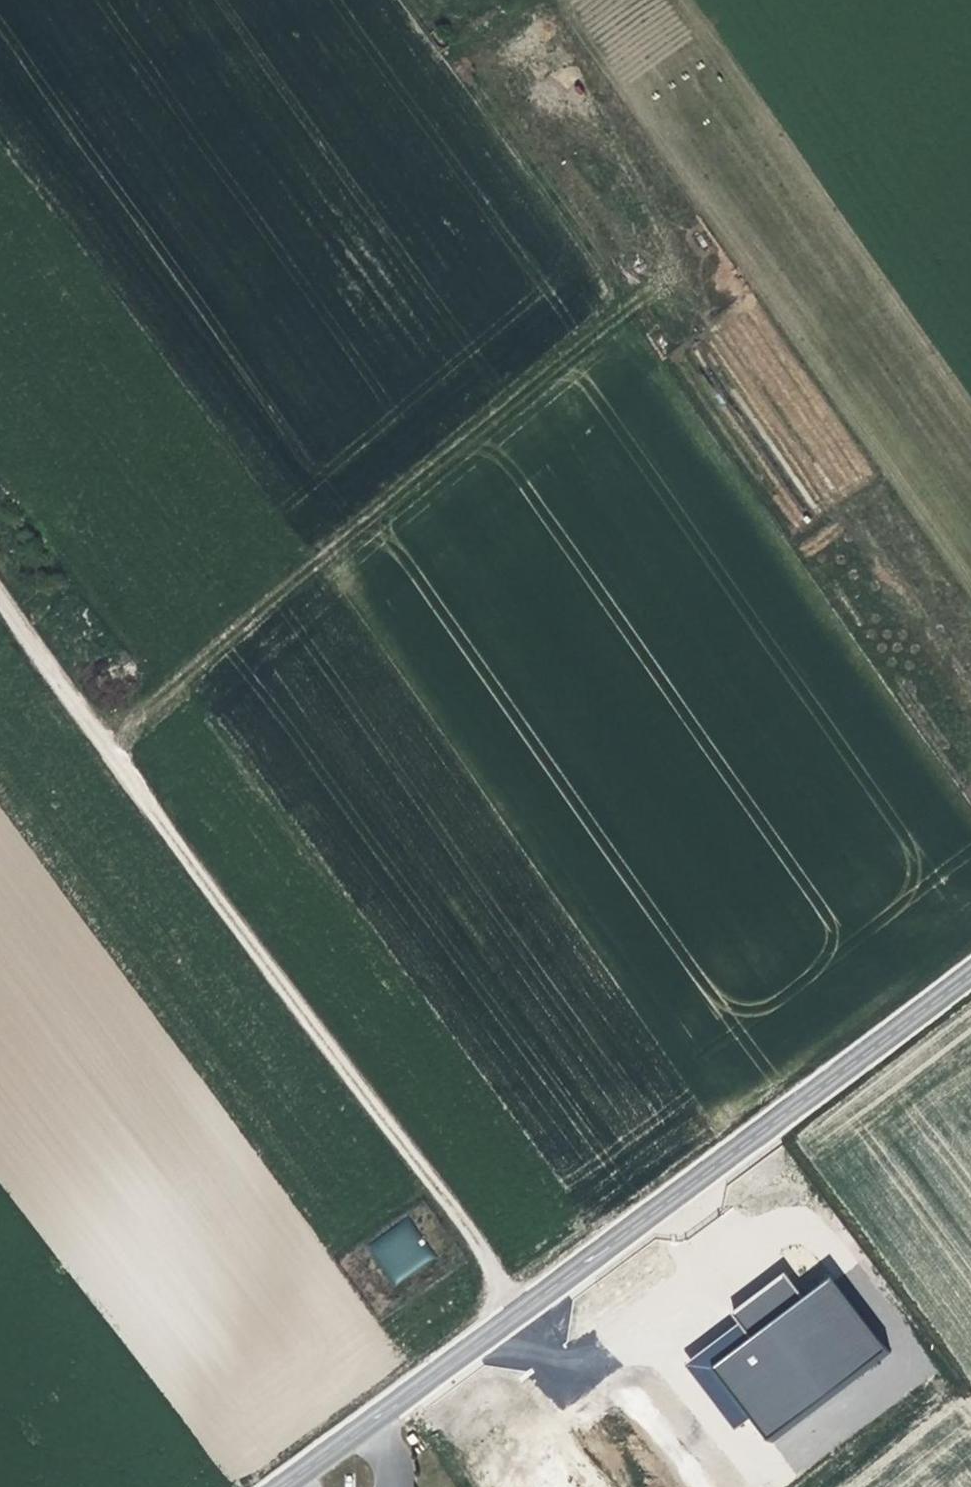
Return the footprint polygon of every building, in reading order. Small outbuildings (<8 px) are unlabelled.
[(367,1245),(394,1284),(435,1257),(408,1217),(367,1245)] [(739,1305),(780,1273),(774,1265),(733,1296),(739,1305)] [(749,1417),(764,1439),(886,1354),(831,1276),(801,1297),(785,1274),(730,1312),(739,1325),(684,1363),(731,1430),(749,1417)] [(692,1356),(736,1323),(729,1315),(686,1347),(692,1356)]
